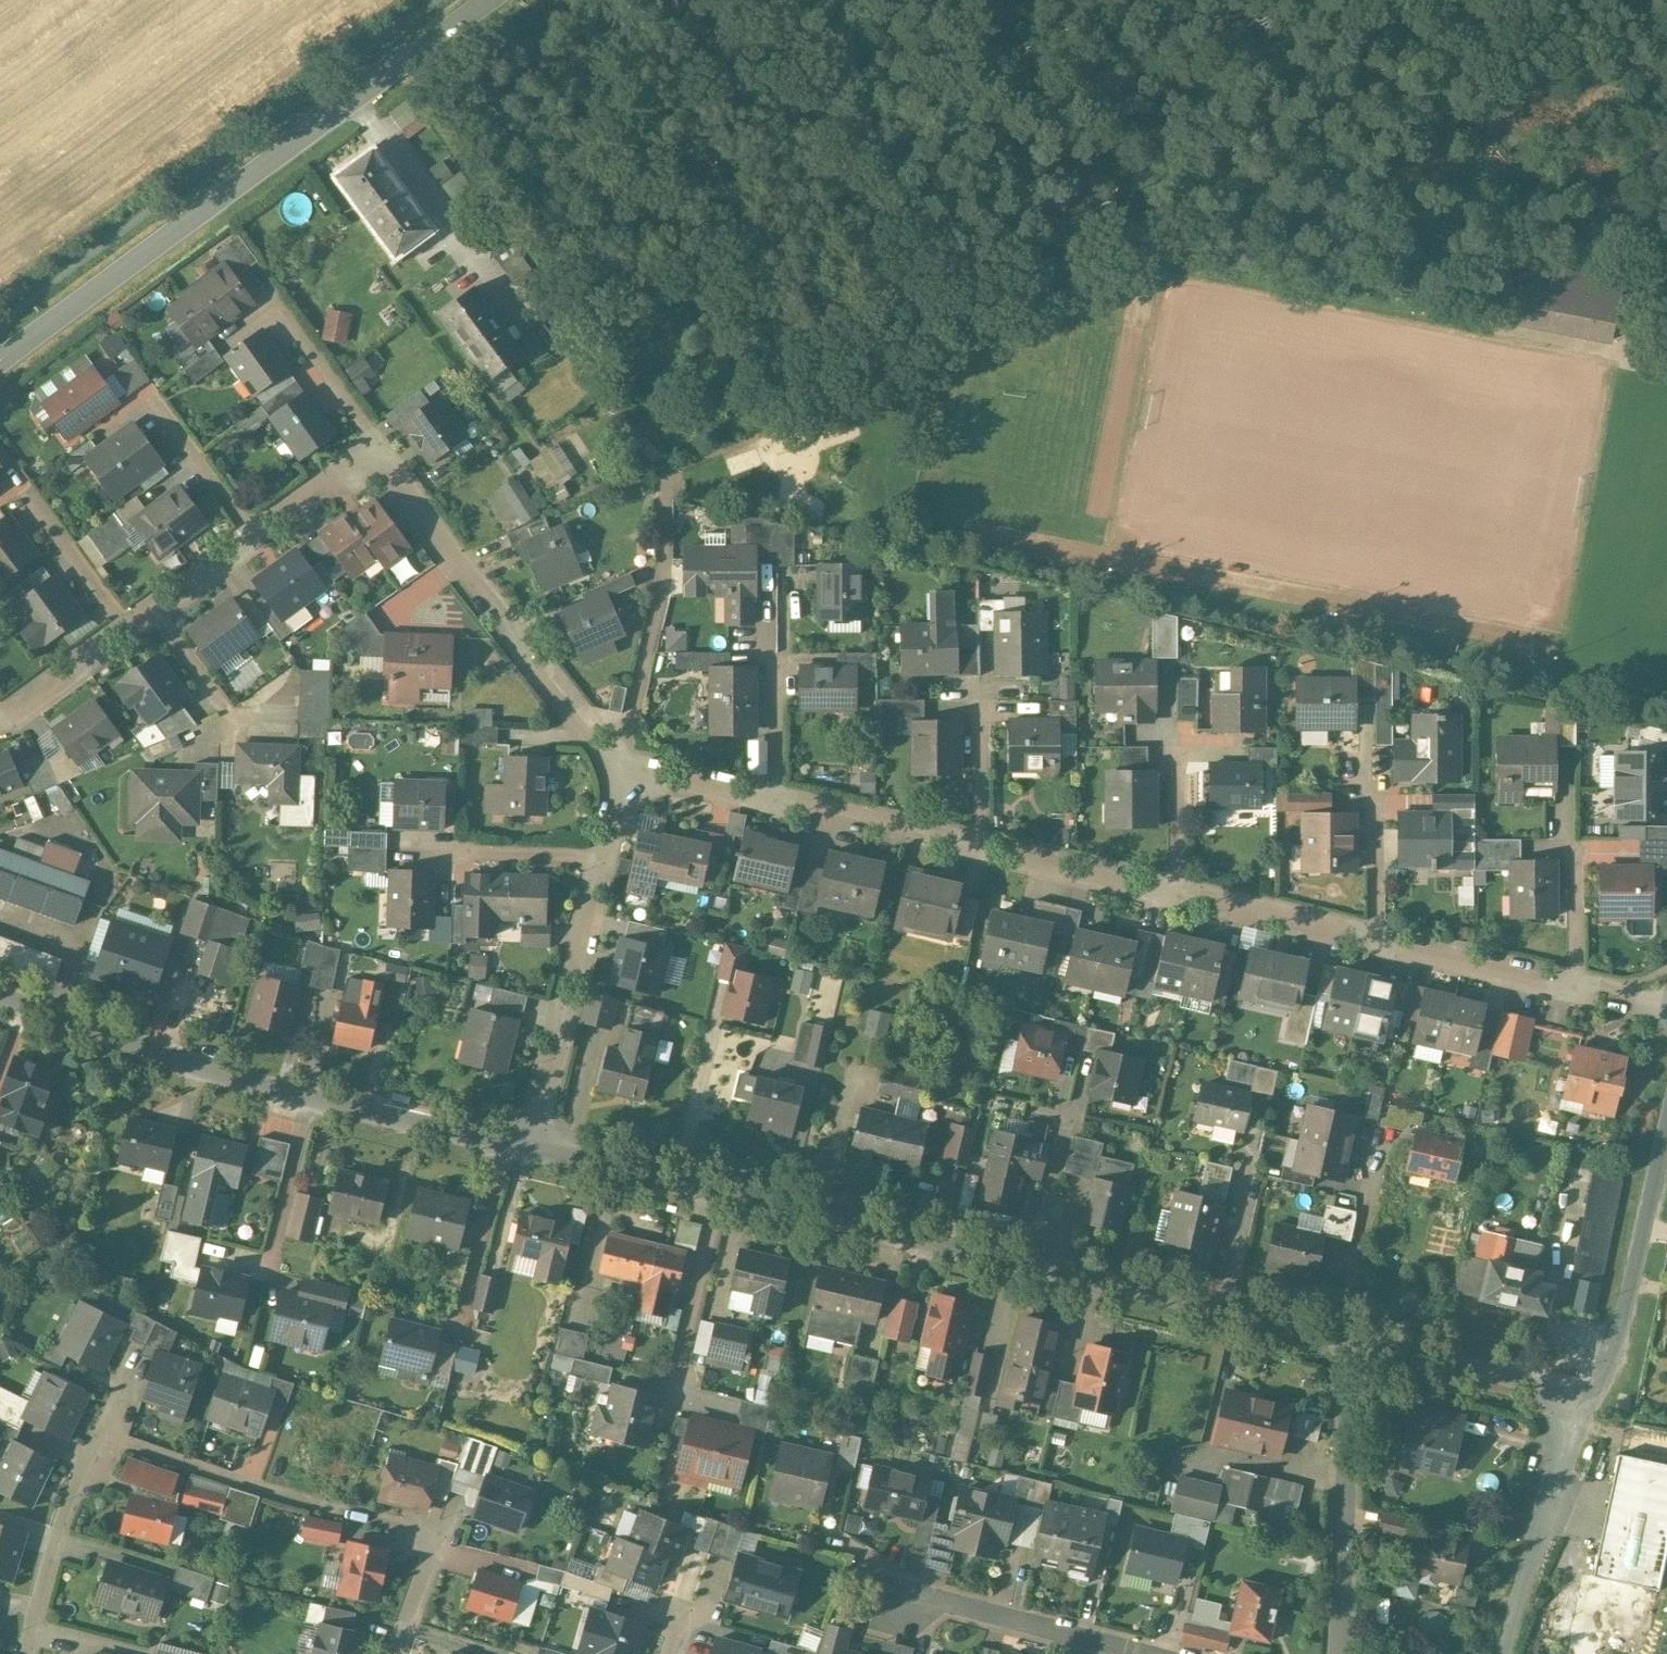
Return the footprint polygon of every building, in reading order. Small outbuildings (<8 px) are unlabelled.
[(412,100),(394,112),(412,138),(430,125),(412,100)] [(414,205),(392,175),(374,150),(337,177),(355,202),(356,201),(379,232),(378,232),(397,257),(433,230),(415,205),(414,205)] [(484,217),(468,230),(477,241),(494,229),(484,217)] [(494,229),(477,241),(490,259),(506,246),(494,229)] [(239,235),(214,253),(223,266),(224,265),(234,279),(258,261),(239,235)] [(1617,283),(1521,264),(1510,321),(1609,341),(1614,317),(1610,316),(1617,283)] [(223,266),(185,294),(187,297),(171,310),(195,343),(196,344),(207,337),(252,303),(234,279),(224,265),(223,266)] [(552,308),(526,273),(511,285),(537,320),(552,308)] [(525,355),(474,287),(440,313),(490,381),(525,355)] [(332,308),(327,339),(352,343),(357,313),(332,308)] [(289,369),(261,330),(227,355),(255,394),(289,369)] [(207,337),(196,344),(195,343),(176,358),(185,370),(215,348),(207,337)] [(215,348),(185,370),(194,383),(224,361),(215,348)] [(365,391),(389,377),(375,352),(350,367),(365,391)] [(135,358),(112,375),(128,396),(150,379),(135,358)] [(93,368),(44,404),(70,439),(119,403),(93,368)] [(296,380),(262,405),(270,417),(304,392),(296,380)] [(270,417),(287,441),(292,438),(303,452),(333,430),(305,391),(304,392),(270,417)] [(419,392),(408,400),(417,413),(429,405),(419,392)] [(417,413),(404,423),(431,461),(466,436),(439,398),(429,405),(417,413)] [(408,400),(387,415),(396,429),(404,423),(417,413),(408,400)] [(99,449),(86,459),(87,460),(105,485),(111,481),(120,493),(138,480),(161,463),(162,462),(134,424),(99,449)] [(91,439),(63,460),(72,472),(87,460),(86,459),(99,449),(91,439)] [(578,476),(565,444),(534,456),(547,489),(578,476)] [(0,446),(0,466),(9,460),(0,446)] [(511,456),(521,469),(533,459),(523,446),(511,456)] [(161,463),(138,480),(146,491),(169,473),(161,463)] [(510,529),(542,507),(520,475),(488,498),(510,529)] [(180,487),(133,522),(159,557),(206,522),(180,487)] [(408,547),(376,503),(362,513),(358,507),(347,515),(352,522),(351,522),(377,557),(383,565),(408,547)] [(115,513),(87,533),(99,549),(127,529),(115,513)] [(746,517),(733,514),(734,549),(747,549),(746,517)] [(377,557),(351,522),(352,522),(347,515),(321,533),(332,548),(348,569),(352,575),(377,557)] [(36,555),(8,516),(7,517),(0,522),(0,582),(36,555)] [(546,517),(506,533),(513,550),(530,544),(530,542),(552,533),(546,517)] [(777,524),(746,517),(747,549),(755,549),(756,553),(777,553),(777,524)] [(794,528),(777,524),(777,553),(777,567),(795,567),(794,528)] [(552,533),(530,542),(530,544),(535,556),(532,557),(546,591),(560,585),(559,582),(567,578),(567,577),(577,573),(566,546),(572,544),(566,529),(567,529),(567,527),(552,533)] [(348,569),(332,548),(319,558),(334,579),(348,569)] [(705,549),(685,549),(685,595),(687,595),(687,596),(705,596),(705,595),(705,549)] [(734,549),(705,549),(705,595),(728,595),(728,625),(753,625),(753,595),(756,595),(756,553),(755,549),(747,549),(734,549)] [(298,551),(256,582),(268,599),(282,617),(283,616),(324,586),(298,551)] [(862,564),(821,565),(822,619),(862,619),(862,564)] [(44,566),(5,594),(14,607),(20,603),(19,602),(52,577),(44,566)] [(630,573),(583,593),(588,605),(606,597),(607,598),(636,586),(630,573)] [(52,577),(19,602),(20,603),(32,620),(20,629),(34,648),(80,614),(52,577)] [(953,590),(929,590),(930,625),(955,625),(953,590)] [(258,607),(247,593),(235,602),(256,631),(269,622),(258,607)] [(588,605),(564,615),(579,650),(621,631),(607,598),(606,597),(588,605)] [(233,599),(193,628),(219,663),(258,634),(256,631),(235,602),(233,599)] [(282,617),(268,599),(258,607),(269,622),(281,640),(294,630),(283,616),(282,617)] [(1004,600),(978,600),(979,624),(979,630),(996,630),(995,612),(1004,612),(1004,600)] [(1177,616),(1152,611),(1152,658),(1177,658),(1177,616)] [(366,612),(342,629),(361,656),(385,657),(386,633),(381,633),(366,612)] [(1004,612),(995,612),(996,630),(997,674),(1046,674),(1044,612),(1004,612)] [(979,624),(957,625),(958,671),(957,671),(957,676),(980,675),(979,630),(979,624)] [(930,625),(907,626),(908,649),(901,649),(902,672),(957,671),(958,671),(957,625),(955,625),(930,625)] [(670,627),(670,649),(692,649),(693,628),(670,627)] [(446,636),(386,633),(385,657),(384,672),(391,673),(389,700),(419,701),(419,693),(450,694),(452,646),(446,646),(446,636)] [(731,652),(691,652),(691,671),(711,670),(712,670),(731,670),(731,652)] [(876,653),(837,653),(837,667),(850,667),(850,669),(876,669),(876,653)] [(157,654),(119,682),(150,724),(154,722),(181,702),(188,697),(157,654)] [(1375,663),(1351,657),(1351,680),(1354,680),(1354,700),(1375,700),(1375,663)] [(1392,667),(1375,663),(1375,700),(1376,745),(1392,745),(1392,667)] [(1154,664),(1097,665),(1097,708),(1099,708),(1098,701),(1116,701),(1124,706),(1124,721),(1149,721),(1148,707),(1154,707),(1154,664)] [(837,667),(801,667),(801,708),(839,708),(839,705),(853,705),(853,708),(856,708),(856,687),(850,687),(850,669),(850,667),(837,667)] [(1263,669),(1239,669),(1239,696),(1215,696),(1214,730),(1233,730),(1233,724),(1245,724),(1246,727),(1248,729),(1250,730),(1253,730),(1256,729),(1257,728),(1259,726),(1260,724),(1260,706),(1263,706),(1263,669)] [(331,671),(301,670),(299,720),(300,720),(301,707),(329,708),(331,671)] [(731,670),(712,670),(711,670),(711,729),(755,729),(755,670),(731,670)] [(1198,678),(1178,678),(1177,720),(1197,720),(1198,678)] [(1351,680),(1298,680),(1298,728),(1354,728),(1354,700),(1354,680),(1351,680)] [(627,687),(615,684),(609,710),(622,713),(627,687)] [(924,700),(876,700),(876,731),(915,731),(915,721),(924,721),(924,700)] [(1076,700),(1049,700),(1049,720),(1059,720),(1059,734),(1076,734),(1076,700)] [(94,701),(54,730),(66,747),(77,762),(79,761),(118,733),(94,701)] [(181,702),(154,722),(166,738),(198,725),(181,702)] [(1575,710),(1559,706),(1559,747),(1576,747),(1575,710)] [(329,708),(301,707),(300,720),(329,722),(329,708)] [(1437,718),(1416,718),(1415,744),(1397,744),(1397,777),(1415,777),(1415,778),(1457,778),(1457,718),(1444,718),(1444,716),(1437,716),(1437,718)] [(300,720),(299,720),(298,738),(328,739),(329,722),(300,720)] [(1049,720),(1009,720),(1009,770),(1038,770),(1039,772),(1042,775),(1045,777),(1049,777),(1053,776),(1055,775),(1056,773),(1058,772),(1059,769),(1059,767),(1059,734),(1059,720),(1049,720)] [(924,721),(915,721),(915,731),(915,770),(959,770),(959,721),(924,721)] [(501,723),(502,739),(519,738),(518,722),(501,723)] [(498,726),(460,725),(459,743),(497,745),(498,726)] [(1642,725),(1639,739),(1666,746),(1666,731),(1642,725)] [(1554,738),(1498,738),(1498,800),(1521,800),(1521,781),(1554,781),(1554,800),(1554,738)] [(771,740),(756,739),(755,772),(770,772),(771,740)] [(299,747),(239,744),(238,780),(272,782),(271,801),(282,802),(297,802),(298,776),(299,747)] [(1148,746),(1119,747),(1118,773),(1148,773),(1148,746)] [(0,754),(0,795),(29,783),(37,780),(29,760),(24,762),(18,747),(0,754)] [(66,747),(49,760),(59,784),(86,772),(79,761),(77,762),(66,747)] [(1277,747),(1248,747),(1248,764),(1261,764),(1261,766),(1277,766),(1277,747)] [(46,753),(29,760),(37,780),(29,783),(33,795),(59,784),(49,760),(46,753)] [(1616,753),(1616,788),(1666,788),(1666,753),(1616,753)] [(546,758),(508,757),(507,786),(494,785),(493,812),(515,813),(515,807),(542,808),(542,814),(544,814),(546,758)] [(219,763),(196,762),(195,775),(197,775),(196,800),(218,801),(219,763)] [(1248,764),(1210,764),(1209,807),(1261,807),(1261,766),(1261,764),(1248,764)] [(195,775),(136,773),(134,818),(142,818),(142,835),(176,836),(177,819),(195,820),(196,800),(197,775),(195,775)] [(1118,773),(1112,773),(1112,823),(1156,823),(1156,773),(1148,773),(1118,773)] [(298,776),(297,802),(282,802),(281,824),(312,825),(314,777),(298,776)] [(445,783),(396,780),(395,783),(397,783),(395,824),(395,827),(444,829),(445,783)] [(1616,788),(1616,818),(1666,818),(1666,788),(1616,788)] [(1329,794),(1289,794),(1289,811),(1329,811),(1329,794)] [(1474,794),(1432,794),(1432,810),(1474,810),(1474,794)] [(1474,810),(1432,810),(1432,821),(1403,821),(1403,841),(1409,841),(1409,860),(1432,860),(1432,871),(1473,870),(1474,839),(1474,838),(1474,810)] [(1354,815),(1304,815),(1304,870),(1354,870),(1354,851),(1350,851),(1350,834),(1354,834),(1354,815)] [(1644,826),(1644,840),(1666,840),(1666,826),(1644,826)] [(388,832),(349,831),(349,847),(387,848),(388,832)] [(725,834),(711,831),(708,845),(710,846),(705,870),(717,873),(725,834)] [(796,847),(764,840),(765,837),(746,832),(742,853),(738,852),(737,855),(741,856),(736,878),(768,885),(766,894),(784,898),(796,847)] [(663,838),(642,833),(641,838),(638,837),(635,852),(637,852),(629,889),(653,894),(656,877),(657,877),(658,874),(658,870),(665,839),(663,838)] [(708,845),(663,836),(663,838),(665,839),(658,870),(658,874),(702,883),(705,870),(710,846),(708,845)] [(96,848),(64,838),(57,857),(89,868),(96,848)] [(1520,839),(1474,839),(1473,870),(1512,870),(1512,861),(1520,861),(1520,839)] [(1639,840),(1639,867),(1651,867),(1651,869),(1666,869),(1666,840),(1644,840),(1639,840)] [(796,847),(784,898),(782,907),(798,911),(809,865),(813,848),(796,845),(796,847)] [(387,848),(349,847),(348,870),(387,872),(387,848)] [(0,850),(0,897),(75,924),(91,882),(0,850)] [(884,864),(829,852),(825,869),(819,898),(821,898),(852,905),(852,909),(873,914),(884,864)] [(1520,861),(1512,861),(1512,870),(1513,917),(1554,917),(1554,861),(1520,861)] [(825,869),(809,865),(798,911),(816,916),(821,898),(819,898),(825,869)] [(1639,867),(1600,867),(1600,917),(1602,917),(1602,916),(1651,916),(1651,869),(1651,867),(1639,867)] [(433,872),(392,870),(391,905),(394,906),(394,923),(390,923),(390,926),(431,927),(433,872)] [(964,883),(910,871),(898,924),(951,936),(959,904),(964,883)] [(494,875),(467,874),(466,905),(465,935),(466,935),(492,936),(493,917),(492,917),(494,875)] [(546,877),(494,875),(492,917),(493,917),(521,918),(521,922),(524,922),(524,925),(544,926),(545,925),(546,877)] [(1465,903),(1479,903),(1479,875),(1465,875),(1465,903)] [(224,908),(195,899),(184,931),(213,941),(224,908)] [(1068,907),(1036,900),(1031,921),(1050,925),(1048,931),(1062,934),(1068,907)] [(466,905),(453,904),(452,943),(466,944),(466,935),(465,935),(466,905)] [(978,909),(959,904),(951,936),(970,941),(978,909)] [(1082,910),(1068,907),(1062,934),(1057,953),(1071,956),(1076,931),(1078,931),(1082,910)] [(1031,921),(994,912),(986,948),(1001,952),(999,960),(1039,970),(1048,931),(1050,925),(1031,921)] [(300,930),(326,928),(325,918),(299,919),(300,930)] [(629,922),(625,940),(663,949),(668,930),(629,922)] [(544,926),(524,925),(523,942),(549,943),(550,925),(545,925),(544,926)] [(1138,929),(1134,945),(1135,945),(1128,976),(1141,979),(1152,932),(1138,929)] [(1078,931),(1076,931),(1071,956),(1063,989),(1065,989),(1067,979),(1093,985),(1091,995),(1093,995),(1106,938),(1078,931)] [(1196,938),(1166,931),(1165,935),(1154,982),(1153,988),(1183,994),(1196,938)] [(159,952),(101,932),(90,965),(165,990),(175,957),(159,952)] [(1152,932),(1141,979),(1154,982),(1165,935),(1152,932)] [(181,941),(164,935),(159,952),(175,957),(181,941)] [(0,936),(0,964),(54,983),(63,959),(0,936)] [(1134,945),(1106,938),(1093,995),(1094,995),(1096,986),(1122,992),(1120,1002),(1122,1002),(1128,976),(1135,945),(1134,945)] [(1225,945),(1196,938),(1183,994),(1212,1001),(1213,996),(1224,948),(1225,945)] [(325,945),(309,939),(299,978),(316,982),(325,945)] [(787,942),(772,939),(769,951),(784,955),(787,942)] [(663,949),(625,940),(619,965),(617,964),(612,983),(659,994),(669,951),(663,949)] [(750,948),(726,943),(718,977),(732,980),(734,971),(744,973),(750,948)] [(341,949),(325,945),(316,982),(315,986),(333,990),(341,949)] [(1224,948),(1213,996),(1226,999),(1237,952),(1224,948)] [(1308,963),(1251,950),(1241,995),(1291,1006),(1298,1008),(1302,992),(1308,963)] [(473,976),(490,977),(491,955),(473,955),(473,976)] [(394,963),(390,976),(408,981),(412,968),(394,963)] [(1340,967),(1324,964),(1318,991),(1331,994),(1337,969),(1336,969),(1339,970),(1340,967)] [(813,991),(816,971),(798,969),(795,989),(813,991)] [(1339,970),(1337,969),(1331,994),(1328,1009),(1332,1010),(1328,1026),(1353,1032),(1366,976),(1339,970)] [(744,973),(734,971),(732,980),(724,1013),(763,1022),(768,1001),(764,1001),(769,979),(744,973)] [(1393,983),(1366,976),(1354,1032),(1379,1038),(1383,1022),(1387,1023),(1390,1009),(1396,983),(1393,983)] [(300,986),(262,977),(250,1023),(255,1024),(258,1028),(263,1029),(267,1027),(289,1032),(300,986)] [(366,980),(360,1005),(343,1002),(335,1040),(370,1047),(378,1009),(383,984),(366,980)] [(1409,984),(1394,980),(1393,983),(1396,983),(1390,1009),(1403,1011),(1409,984)] [(1427,988),(1409,984),(1403,1011),(1401,1017),(1418,1021),(1424,991),(1426,991),(1427,988)] [(529,995),(494,987),(490,1003),(525,1011),(529,995)] [(238,996),(202,988),(195,1019),(231,1027),(238,996)] [(1426,991),(1424,991),(1418,1021),(1413,1040),(1444,1047),(1455,998),(1426,991)] [(1302,992),(1298,1008),(1291,1006),(1283,1040),(1306,1045),(1317,995),(1302,992)] [(617,1000),(589,993),(583,1021),(610,1028),(617,1000)] [(1485,1005),(1455,998),(1444,1047),(1473,1053),(1474,1053),(1478,1038),(1485,1005)] [(665,1012),(633,1004),(627,1029),(657,1037),(657,1038),(658,1038),(665,1012)] [(518,1020),(474,1008),(473,1010),(478,1011),(466,1062),(505,1072),(518,1020)] [(869,1011),(873,1034),(890,1031),(887,1008),(869,1011)] [(1532,1021),(1501,1013),(1494,1042),(1492,1052),(1511,1056),(1513,1044),(1527,1047),(1532,1021)] [(1088,1026),(1043,1016),(1042,1017),(1054,1019),(1052,1031),(1065,1034),(1061,1049),(1081,1054),(1082,1050),(1088,1026)] [(832,1028),(815,1024),(806,1062),(823,1066),(832,1028)] [(1052,1031),(1025,1025),(1016,1067),(1055,1076),(1061,1049),(1065,1034),(1052,1031)] [(1115,1033),(1088,1026),(1082,1050),(1100,1054),(1101,1052),(1110,1054),(1115,1033)] [(657,1037),(627,1029),(622,1049),(628,1051),(627,1054),(651,1060),(657,1038),(657,1037)] [(1494,1042),(1478,1038),(1474,1053),(1473,1053),(1470,1067),(1487,1071),(1492,1052),(1494,1042)] [(651,1060),(627,1054),(628,1051),(622,1049),(609,1046),(599,1087),(643,1098),(652,1061),(651,1060)] [(1624,1060),(1576,1049),(1569,1081),(1573,1082),(1569,1098),(1585,1101),(1584,1106),(1612,1112),(1624,1060)] [(1110,1054),(1101,1052),(1100,1054),(1092,1092),(1132,1102),(1141,1061),(1110,1054)] [(16,1058),(3,1094),(6,1095),(0,1111),(0,1119),(39,1134),(49,1108),(44,1106),(57,1073),(16,1058)] [(1279,1070),(1257,1065),(1251,1090),(1273,1095),(1279,1070)] [(905,1074),(884,1069),(879,1090),(900,1095),(905,1074)] [(927,1079),(905,1074),(900,1095),(921,1100),(927,1079)] [(795,1087),(758,1077),(749,1115),(774,1121),(772,1129),(792,1134),(799,1106),(791,1104),(795,1087)] [(1251,1095),(1203,1084),(1195,1119),(1243,1130),(1251,1095)] [(1369,1091),(1364,1116),(1378,1120),(1384,1094),(1369,1091)] [(1356,1117),(1310,1106),(1302,1141),(1349,1152),(1356,1117)] [(894,1116),(862,1108),(852,1149),(870,1153),(871,1148),(886,1152),(894,1116)] [(928,1124),(894,1116),(886,1152),(901,1155),(900,1160),(919,1164),(928,1124)] [(989,1119),(978,1116),(975,1130),(973,1139),(984,1141),(989,1119)] [(1032,1142),(997,1132),(991,1157),(1026,1166),(1024,1173),(1040,1177),(1047,1145),(1044,1145),(1049,1124),(1030,1119),(1027,1132),(1032,1134),(1031,1140),(1033,1140),(1032,1142)] [(156,1127),(156,1129),(131,1123),(131,1121),(130,1120),(121,1158),(167,1169),(177,1131),(156,1127)] [(975,1130),(954,1125),(945,1159),(967,1164),(973,1139),(975,1130)] [(1463,1142),(1416,1131),(1407,1169),(1436,1176),(1440,1183),(1447,1185),(1454,1180),(1463,1142)] [(1098,1140),(1073,1135),(1065,1172),(1089,1178),(1098,1140)] [(291,1143),(261,1136),(252,1174),(281,1181),(291,1143)] [(247,1148),(202,1138),(194,1176),(195,1176),(185,1219),(208,1225),(216,1193),(218,1182),(238,1187),(247,1148)] [(1349,1152),(1302,1141),(1296,1167),(1296,1169),(1315,1173),(1343,1179),(1349,1152)] [(1026,1166),(991,1157),(982,1197),(1016,1206),(1024,1173),(1026,1166)] [(1134,1166),(1099,1158),(1084,1221),(1119,1230),(1134,1166)] [(1233,1167),(1207,1161),(1201,1187),(1227,1192),(1233,1167)] [(1315,1173),(1296,1169),(1296,1167),(1284,1165),(1281,1179),(1312,1186),(1315,1173)] [(387,1182),(341,1171),(331,1211),(377,1222),(387,1182)] [(179,1186),(163,1182),(155,1216),(170,1220),(179,1186)] [(1226,1202),(1177,1190),(1165,1241),(1214,1252),(1226,1202)] [(458,1201),(446,1198),(446,1196),(422,1191),(411,1236),(458,1247),(463,1226),(462,1226),(463,1219),(465,1220),(469,1202),(458,1200),(458,1201)] [(231,1197),(216,1193),(208,1225),(223,1228),(231,1197)] [(323,1199),(297,1193),(287,1235),(312,1241),(323,1199)] [(1356,1211),(1336,1207),(1330,1236),(1350,1241),(1356,1217),(1356,1211)] [(572,1226),(522,1214),(513,1253),(514,1253),(515,1251),(542,1258),(537,1277),(557,1282),(561,1265),(562,1265),(572,1226)] [(1325,1234),(1275,1223),(1266,1264),(1316,1275),(1325,1234)] [(195,1269),(195,1268),(202,1239),(168,1231),(161,1261),(174,1264),(195,1269)] [(1518,1241),(1495,1236),(1496,1235),(1482,1232),(1476,1258),(1489,1262),(1481,1298),(1480,1299),(1531,1311),(1538,1284),(1541,1273),(1512,1266),(1518,1241)] [(684,1253),(659,1247),(611,1236),(602,1271),(644,1281),(638,1304),(668,1311),(673,1289),(676,1290),(684,1253)] [(788,1261),(742,1250),(733,1287),(758,1293),(755,1307),(776,1312),(788,1261)] [(469,1255),(450,1251),(441,1285),(461,1290),(469,1255)] [(1476,1258),(1463,1255),(1455,1291),(1481,1298),(1489,1262),(1476,1258)] [(170,1278),(200,1285),(204,1269),(195,1268),(195,1269),(174,1264),(170,1278)] [(884,1283),(821,1268),(806,1334),(856,1345),(862,1318),(875,1321),(884,1283)] [(214,1271),(204,1269),(200,1285),(193,1313),(219,1319),(220,1315),(239,1319),(248,1279),(233,1275),(233,1274),(214,1270),(214,1271)] [(500,1280),(482,1275),(474,1308),(492,1312),(500,1280)] [(1600,1284),(1577,1278),(1570,1308),(1594,1313),(1600,1284)] [(350,1290),(311,1280),(307,1297),(333,1303),(332,1308),(344,1311),(350,1290)] [(1552,1288),(1538,1284),(1531,1311),(1546,1314),(1552,1288)] [(307,1297),(283,1291),(272,1336),(295,1342),(300,1339),(320,1344),(326,1319),(329,1320),(332,1308),(333,1303),(307,1297)] [(972,1304),(936,1296),(924,1342),(936,1345),(960,1351),(972,1304)] [(102,1311),(84,1302),(61,1349),(100,1369),(124,1322),(102,1311)] [(132,1317),(105,1304),(102,1311),(124,1322),(137,1329),(132,1339),(146,1345),(157,1321),(146,1314),(135,1309),(132,1317)] [(1059,1325),(1023,1317),(1013,1362),(1012,1364),(1048,1372),(1059,1325)] [(439,1332),(393,1320),(383,1361),(404,1366),(402,1377),(427,1383),(429,1372),(437,1340),(439,1332)] [(171,1328),(157,1321),(146,1345),(162,1349),(171,1328)] [(749,1331),(716,1323),(710,1349),(744,1357),(749,1331)] [(590,1334),(559,1327),(552,1353),(583,1360),(590,1334)] [(458,1345),(437,1340),(429,1372),(450,1377),(458,1345)] [(919,1370),(929,1373),(935,1348),(925,1345),(919,1370)] [(960,1351),(936,1345),(930,1372),(954,1377),(960,1351)] [(1130,1354),(1090,1345),(1080,1384),(1076,1404),(1083,1406),(1116,1413),(1120,1398),(1126,1393),(1127,1385),(1124,1379),(1130,1354)] [(744,1357),(710,1349),(707,1361),(741,1370),(744,1357)] [(200,1367),(158,1353),(143,1395),(165,1402),(161,1412),(182,1419),(200,1367)] [(879,1360),(851,1353),(844,1384),(872,1391),(879,1360)] [(975,1353),(967,1391),(982,1395),(991,1357),(975,1353)] [(1048,1372),(1012,1364),(1013,1362),(1009,1361),(1001,1392),(1016,1395),(1013,1407),(1038,1413),(1047,1377),(1048,1372)] [(87,1393),(48,1373),(27,1417),(66,1436),(87,1393)] [(272,1392),(226,1376),(212,1416),(259,1432),(269,1405),(273,1393),(272,1392)] [(295,1383),(277,1377),(272,1392),(273,1393),(269,1405),(285,1411),(295,1383)] [(1062,1380),(1047,1377),(1038,1413),(1053,1417),(1062,1380)] [(1080,1384),(1062,1380),(1053,1417),(1079,1423),(1083,1406),(1076,1404),(1080,1384)] [(659,1395),(615,1384),(611,1398),(613,1398),(604,1433),(603,1433),(602,1435),(646,1446),(659,1395)] [(1290,1409),(1227,1393),(1222,1414),(1237,1418),(1234,1430),(1219,1426),(1215,1442),(1278,1457),(1290,1409)] [(0,1399),(0,1418),(10,1423),(15,1426),(23,1410),(0,1399)] [(772,1407),(741,1399),(738,1415),(741,1420),(740,1426),(753,1429),(751,1435),(765,1438),(772,1407)] [(1460,1416),(1417,1406),(1414,1420),(1456,1430),(1460,1416)] [(678,1415),(668,1453),(683,1457),(693,1419),(678,1415)] [(711,1424),(707,1418),(700,1416),(694,1419),(693,1419),(683,1457),(680,1468),(710,1476),(722,1428),(711,1425),(711,1424)] [(0,1418),(0,1438),(2,1439),(10,1423),(0,1418)] [(1414,1420),(1411,1420),(1401,1461),(1450,1473),(1460,1431),(1456,1430),(1414,1420)] [(740,1426),(734,1429),(734,1431),(722,1428),(710,1476),(740,1483),(745,1462),(750,1459),(747,1454),(751,1435),(753,1429),(740,1426)] [(861,1437),(844,1433),(836,1467),(855,1471),(861,1437)] [(484,1441),(469,1436),(459,1463),(457,1469),(472,1475),(484,1441)] [(14,1440),(14,1441),(15,1442),(2,1468),(1,1467),(0,1470),(0,1490),(33,1505),(55,1459),(14,1440)] [(833,1457),(782,1445),(781,1447),(787,1448),(777,1490),(794,1494),(793,1500),(821,1507),(833,1457)] [(406,1452),(391,1448),(387,1463),(390,1464),(402,1467),(404,1459),(406,1452)] [(1619,1453),(1593,1574),(1593,1575),(1649,1587),(1659,1589),(1666,1549),(1666,1464),(1619,1453)] [(179,1474),(129,1457),(122,1479),(138,1484),(135,1495),(151,1499),(152,1492),(170,1496),(171,1491),(173,1492),(179,1474)] [(459,1463),(438,1458),(436,1467),(437,1467),(430,1496),(447,1500),(457,1469),(459,1463)] [(402,1467),(390,1464),(385,1467),(383,1476),(386,1481),(382,1498),(426,1510),(430,1496),(437,1467),(436,1467),(404,1459),(402,1467)] [(931,1480),(876,1467),(866,1505),(921,1519),(928,1493),(931,1480)] [(1303,1486),(1227,1468),(1222,1488),(1219,1502),(1260,1512),(1259,1517),(1293,1526),(1303,1486)] [(532,1493),(487,1477),(474,1514),(475,1514),(476,1513),(497,1521),(497,1522),(519,1530),(532,1493)] [(1222,1488),(1179,1478),(1171,1511),(1214,1521),(1219,1502),(1222,1488)] [(1053,1483),(1038,1480),(1032,1507),(1045,1510),(1046,1504),(1048,1505),(1053,1483)] [(226,1495),(188,1485),(184,1502),(221,1512),(226,1495)] [(234,1487),(227,1519),(256,1526),(264,1494),(234,1487)] [(1015,1501),(963,1488),(954,1525),(953,1530),(960,1531),(956,1546),(991,1555),(995,1540),(1005,1542),(1015,1501)] [(170,1496),(152,1492),(151,1499),(135,1495),(133,1495),(124,1530),(167,1541),(174,1513),(178,1498),(170,1496)] [(942,1496),(928,1493),(921,1519),(935,1522),(936,1521),(942,1496)] [(1123,1500),(1109,1497),(1104,1517),(1105,1518),(1104,1523),(1117,1526),(1123,1500)] [(1048,1505),(1046,1504),(1045,1510),(1033,1562),(1036,1563),(1038,1553),(1063,1559),(1061,1568),(1063,1569),(1076,1511),(1048,1505)] [(643,1510),(631,1542),(620,1537),(608,1568),(608,1570),(628,1577),(655,1587),(667,1556),(678,1560),(690,1528),(643,1510)] [(1104,1517),(1076,1511),(1063,1569),(1064,1569),(1066,1560),(1092,1566),(1090,1575),(1092,1575),(1104,1523),(1105,1518),(1104,1517)] [(188,1516),(174,1513),(167,1541),(181,1545),(188,1516)] [(1176,1514),(1170,1536),(1184,1539),(1182,1545),(1203,1550),(1210,1523),(1176,1514)] [(1413,1521),(1383,1515),(1380,1529),(1410,1536),(1413,1521)] [(340,1524),(308,1517),(304,1535),(337,1542),(340,1524)] [(706,1517),(695,1548),(708,1552),(719,1521),(706,1517)] [(745,1530),(719,1521),(708,1552),(733,1561),(745,1530)] [(954,1525),(936,1521),(935,1522),(925,1565),(950,1572),(956,1546),(960,1531),(953,1530),(954,1525)] [(0,1523),(0,1576),(11,1579),(26,1531),(0,1523)] [(1170,1536),(1138,1528),(1128,1570),(1174,1581),(1182,1545),(1184,1539),(1170,1536)] [(1466,1545),(1428,1537),(1421,1567),(1420,1572),(1438,1576),(1458,1580),(1466,1545)] [(388,1551),(350,1543),(340,1591),(378,1598),(388,1551)] [(799,1572),(741,1555),(728,1598),(786,1615),(799,1572)] [(1421,1567),(1400,1562),(1398,1568),(1399,1568),(1393,1592),(1415,1597),(1418,1580),(1436,1584),(1438,1576),(1420,1572),(1421,1567)] [(168,1580),(115,1563),(103,1601),(155,1618),(165,1588),(167,1581),(168,1580)] [(215,1577),(178,1565),(173,1582),(167,1581),(165,1588),(207,1601),(215,1577)] [(628,1577),(608,1570),(608,1568),(600,1565),(595,1581),(623,1591),(628,1577)] [(522,1583),(480,1571),(480,1570),(479,1569),(468,1606),(469,1607),(469,1606),(511,1619),(510,1620),(511,1620),(523,1583),(522,1582),(522,1583)] [(1649,1587),(1593,1575),(1593,1574),(1584,1573),(1584,1572),(1582,1571),(1582,1574),(1583,1574),(1578,1596),(1577,1596),(1574,1610),(1575,1611),(1570,1633),(1569,1633),(1569,1635),(1571,1636),(1571,1635),(1604,1642),(1604,1643),(1606,1643),(1606,1642),(1621,1645),(1621,1646),(1623,1647),(1623,1646),(1635,1649),(1637,1650),(1637,1648),(1637,1647),(1649,1587)] [(1281,1589),(1243,1580),(1231,1632),(1270,1641),(1281,1589)] [(357,1612),(327,1605),(324,1618),(354,1625),(357,1612)] [(605,1611),(592,1653),(635,1653),(644,1622),(605,1611)] [(1229,1634),(1186,1623),(1181,1641),(1225,1652),(1229,1634)] [(827,1624),(816,1653),(839,1653),(840,1650),(842,1651),(848,1630),(827,1624)] [(323,1625),(319,1638),(317,1637),(313,1653),(360,1653),(361,1649),(358,1648),(362,1631),(342,1626),(342,1629),(323,1625)] [(716,1638),(712,1653),(760,1653),(761,1651),(716,1638)] [(515,1653),(553,1653),(554,1649),(519,1639),(515,1653)] [(772,1639),(768,1653),(769,1653),(803,1653),(804,1648),(772,1639)] [(161,1642),(158,1653),(207,1653),(161,1642)]
